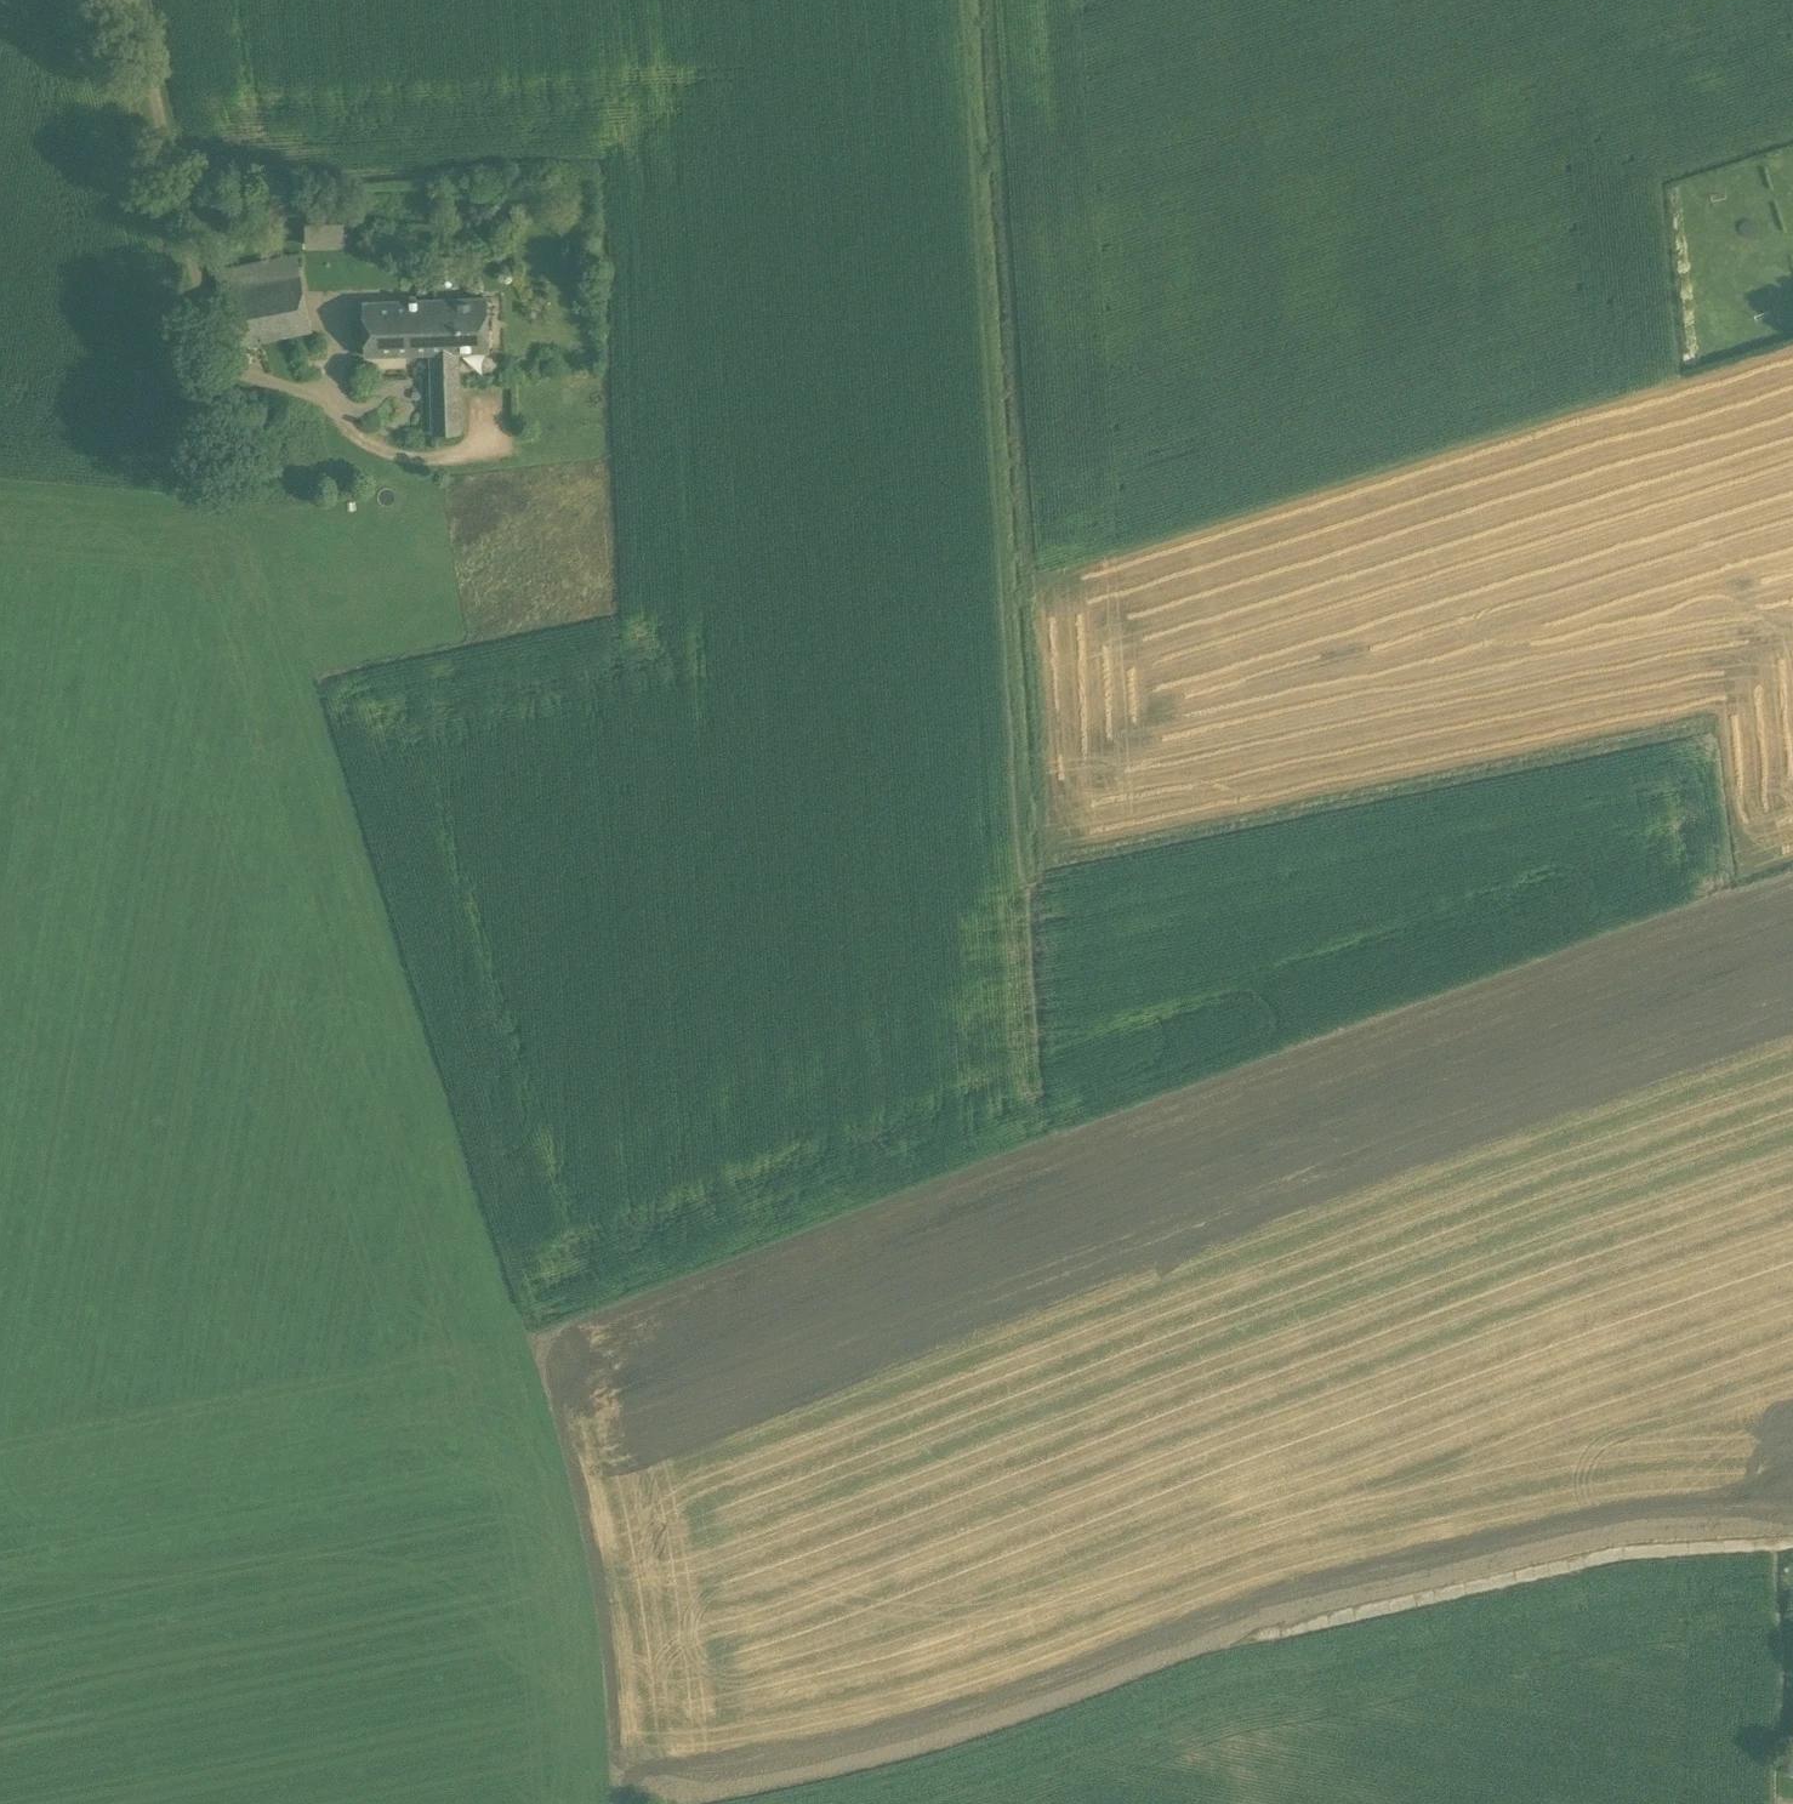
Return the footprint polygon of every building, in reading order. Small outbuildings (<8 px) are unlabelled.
[(304,248),(348,249),(348,221),(304,220),(304,248)] [(230,349),(312,332),(297,253),(214,269),(230,349)] [(461,433),(458,353),(489,352),(486,298),(364,302),(366,356),(430,353),(433,434),(461,433)]
